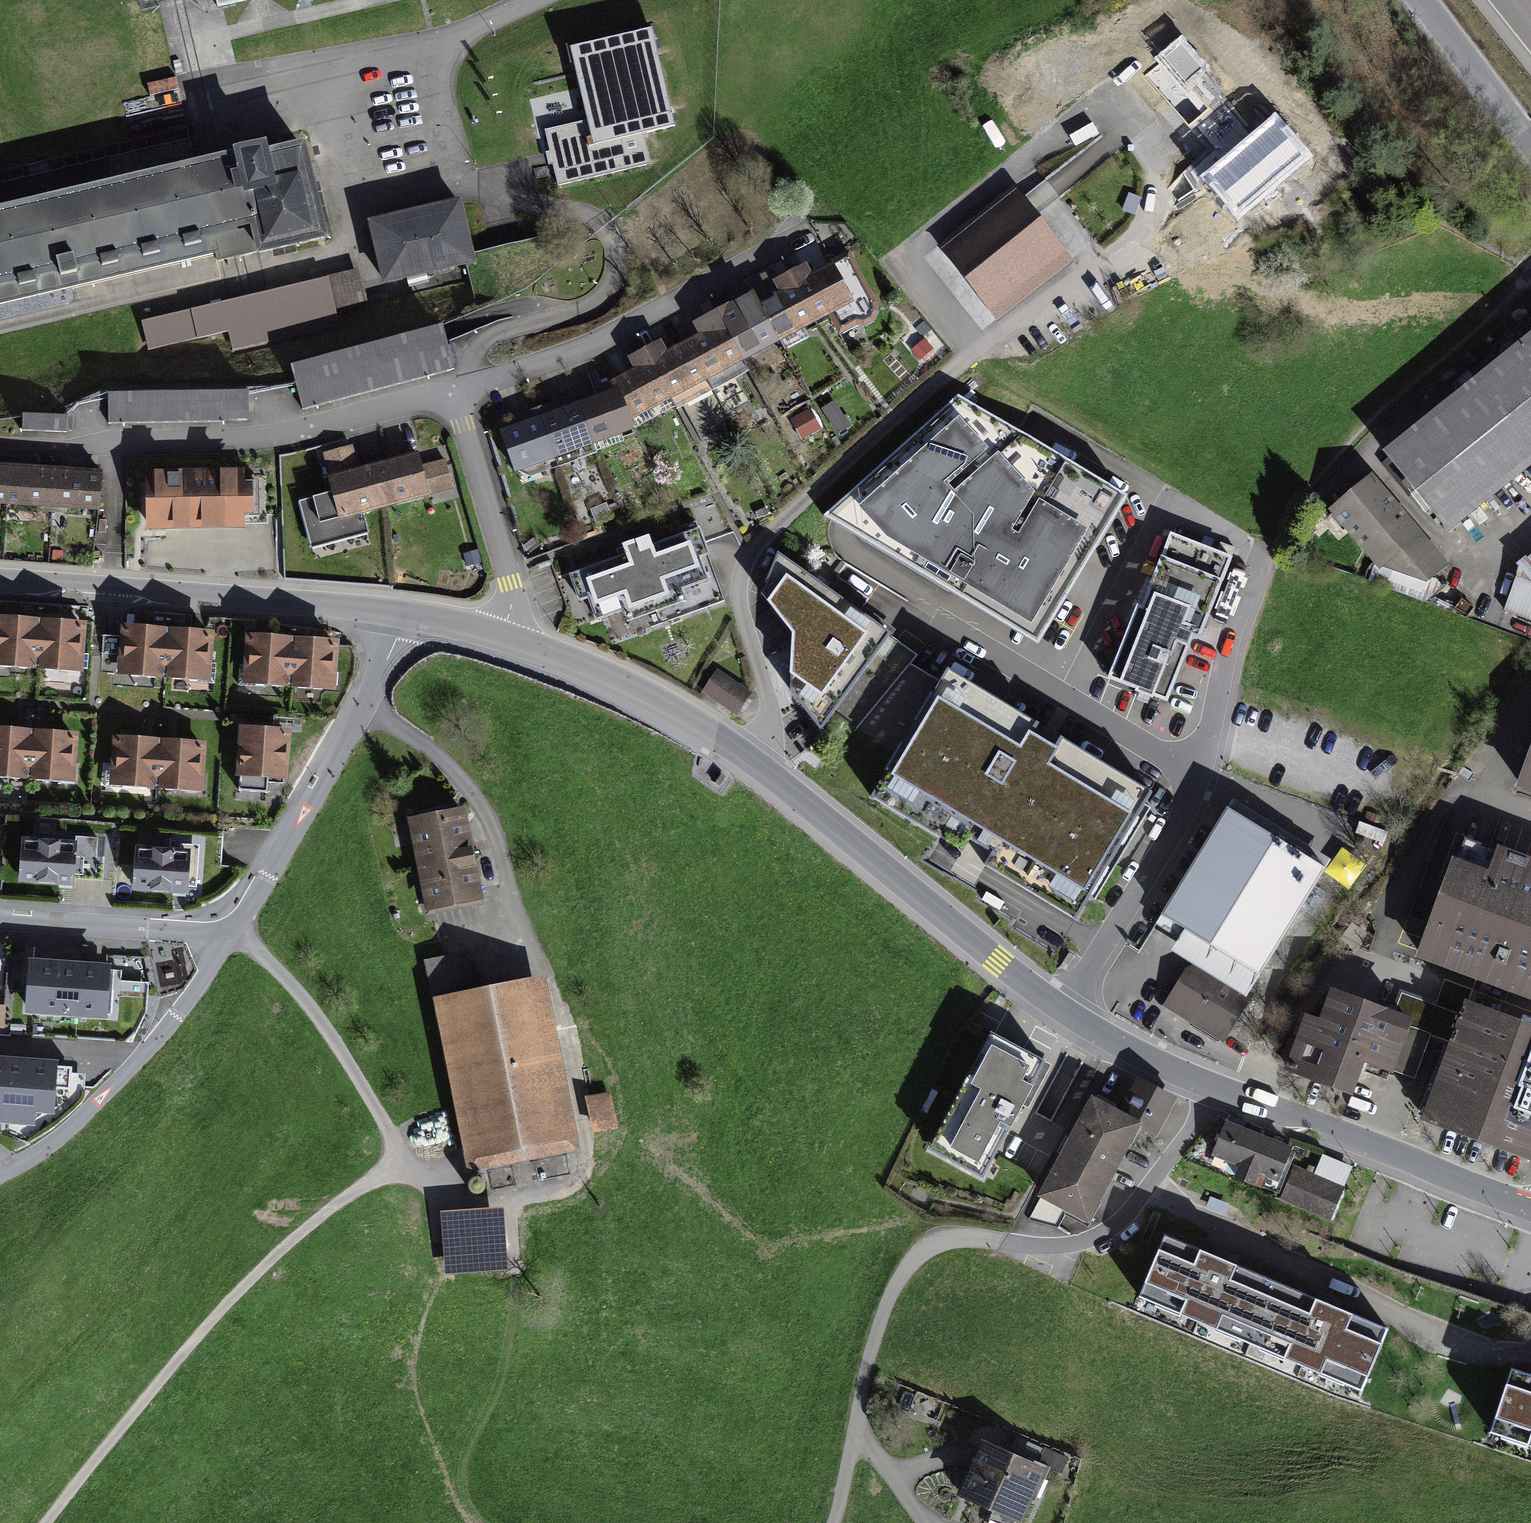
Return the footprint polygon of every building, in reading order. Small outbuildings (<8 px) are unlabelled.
[(659,32),(573,50),(590,127),(549,136),(560,189),(653,168),(647,138),(681,131),(659,32)] [(1292,123),(1218,185),(1253,226),(1277,206),(1284,215),(1334,172),(1292,123)] [(0,219),(0,312),(220,260),(222,271),(339,244),(327,193),(316,145),(0,219)] [(1023,194),(945,253),(1002,326),(1079,268),(1023,194)] [(468,203),(374,225),(389,291),(483,269),(468,203)] [(826,328),(863,309),(842,269),(820,281),(815,272),(801,279),(806,288),(826,328)] [(360,275),(144,326),(150,355),(229,336),(233,354),(342,329),(339,318),(369,311),(360,275)] [(789,347),(826,328),(806,288),(801,279),(782,289),(789,303),(772,313),(789,347)] [(753,365),(789,347),(772,313),(769,307),(754,315),(750,306),(728,317),(732,326),(753,365)] [(716,384),(753,365),(732,326),(728,317),(701,331),(706,340),(696,345),(716,384)] [(448,330),(297,370),(301,388),(308,414),(459,373),(448,330)] [(679,403),(716,384),(696,345),(673,357),(668,347),(654,355),(659,364),(679,403)] [(1395,460),(1460,543),(1530,488),(1530,354),(1395,460)] [(643,422),(679,403),(659,364),(654,355),(635,364),(640,374),(622,383),(643,422)] [(256,396),(113,396),(113,427),(256,427),(256,396)] [(627,396),(591,408),(604,447),(641,435),(627,396)] [(825,405),(838,428),(850,421),(838,398),(825,405)] [(69,419),(69,403),(25,402),(25,417),(69,419)] [(837,524),(1052,654),(1141,508),(971,405),(837,524)] [(591,408),(547,423),(560,462),(604,447),(591,408)] [(547,423),(503,438),(516,477),(560,462),(547,423)] [(427,458),(380,471),(392,515),(439,503),(437,496),(456,490),(449,465),(430,470),(427,458)] [(0,469),(0,510),(16,511),(18,470),(0,469)] [(65,473),(18,470),(16,511),(62,514),(65,473)] [(380,471),(334,484),(338,499),(304,508),(317,557),(373,541),(368,522),(392,515),(380,471)] [(111,476),(65,473),(62,514),(109,517),(111,476)] [(254,476),(152,478),(153,536),(255,534),(254,520),(265,520),(264,491),(254,491),(254,476)] [(1460,574),(1388,481),(1341,518),(1414,610),(1460,574)] [(709,536),(575,582),(584,610),(596,606),(604,629),(714,592),(706,569),(719,564),(709,536)] [(1237,561),(1175,539),(1121,690),(1183,712),(1237,561)] [(795,699),(829,738),(901,646),(786,559),(768,601),(796,645),(795,699)] [(1528,573),(1510,619),(1530,626),(1530,571),(1528,573)] [(45,676),(49,626),(2,623),(0,643),(0,673),(45,676)] [(45,676),(92,680),(96,630),(49,626),(45,676)] [(127,682),(174,686),(178,636),(131,632),(127,682)] [(174,686),(221,689),(225,639),(178,636),(174,686)] [(249,691),(296,694),(300,645),(253,641),(249,691)] [(296,694),(343,698),(347,648),(300,645),(296,694)] [(949,676),(872,801),(1078,927),(1155,802),(949,676)] [(756,703),(723,678),(708,698),(741,723),(756,703)] [(245,784),(292,787),(295,737),(248,734),(245,784)] [(34,787),(38,737),(0,735),(0,785),(34,787)] [(34,787),(81,791),(85,741),(38,737),(34,787)] [(118,793),(165,797),(168,747),(121,743),(118,793)] [(165,797),(212,800),(216,750),(168,747),(165,797)] [(472,814),(413,825),(430,916),(489,905),(472,814)] [(1323,875),(1223,816),(1158,926),(1257,985),(1323,875)] [(25,886),(84,891),(87,849),(28,844),(25,886)] [(1530,1000),(1530,868),(1469,845),(1426,961),(1530,1000)] [(138,895),(196,899),(199,857),(141,853),(138,895)] [(117,1022),(121,969),(33,962),(29,1015),(117,1022)] [(1184,974),(1158,1012),(1217,1054),(1244,1016),(1184,974)] [(559,982),(441,1004),(474,1183),(592,1161),(559,982)] [(1408,1078),(1428,1026),(1341,994),(1330,1024),(1317,1020),(1296,1076),(1370,1103),(1383,1069),(1408,1078)] [(1530,1161),(1530,1036),(1470,1013),(1429,1123),(1530,1161)] [(994,1040),(934,1153),(995,1185),(1056,1072),(994,1040)] [(67,1069),(0,1064),(0,1121),(63,1126),(67,1069)] [(1183,1104),(1144,1082),(1123,1121),(1147,1134),(1162,1142),(1183,1104)] [(618,1099),(595,1103),(602,1140),(624,1136),(618,1099)] [(1123,1121),(1096,1106),(1046,1198),(1097,1226),(1147,1134),(1123,1121)] [(1302,1153),(1233,1126),(1220,1160),(1289,1186),(1302,1153)] [(1349,1192),(1302,1172),(1288,1205),(1335,1225),(1349,1192)] [(511,1215),(449,1218),(452,1282),(513,1279),(511,1215)] [(1128,1318),(1362,1413),(1390,1345),(1156,1250),(1128,1318)] [(1500,1384),(1477,1457),(1530,1474),(1530,1393),(1500,1384)] [(991,1448),(966,1502),(1010,1522),(1037,1522),(1058,1478),(991,1448)]
